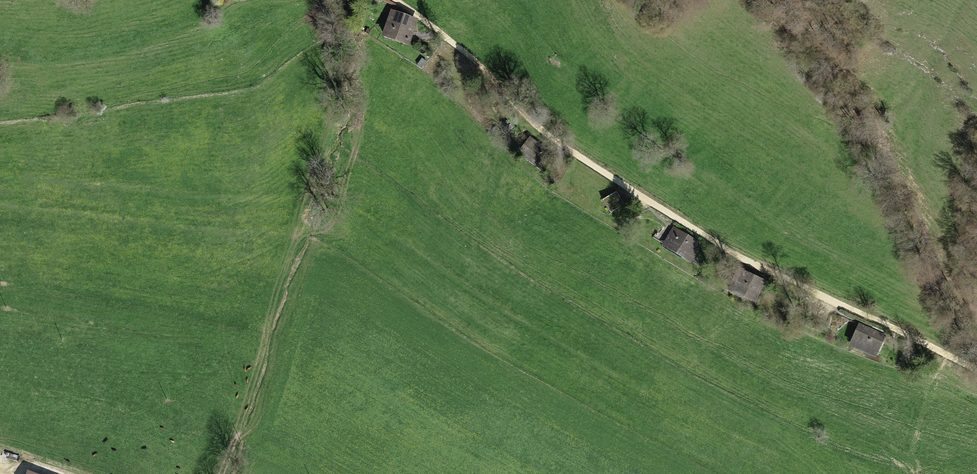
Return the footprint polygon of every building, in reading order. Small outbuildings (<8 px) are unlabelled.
[(391,12),(382,40),(409,49),(418,21),(391,12)] [(531,139),(519,156),(540,170),(552,153),(531,139)] [(673,228),(662,246),(690,263),(701,246),(673,228)] [(737,271),(726,292),(756,309),(767,288),(737,271)] [(861,325),(853,344),(876,354),(885,336),(861,325)]
